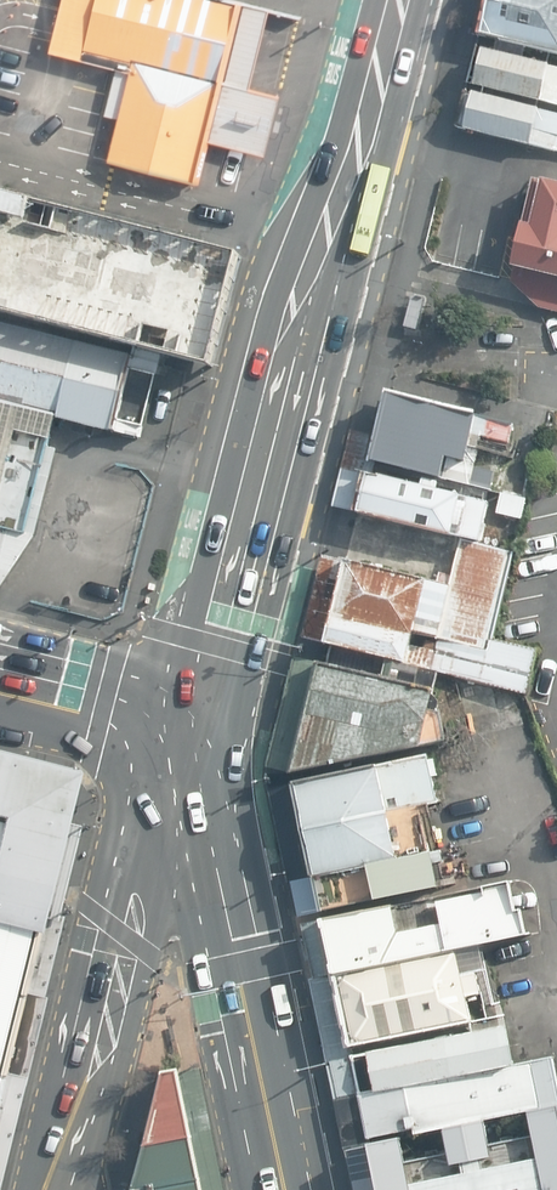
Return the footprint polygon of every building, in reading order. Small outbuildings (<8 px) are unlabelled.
[(227,0),(65,0),(63,9),(56,34),(52,51),(135,71),(113,158),(202,180),(212,141),(272,156),(287,95),(252,87),(260,55),(271,11),(227,0)] [(476,35),(556,53),(556,0),(484,0),(476,35)] [(480,48),(471,89),(556,107),(556,65),(480,48)] [(471,95),(462,136),(556,156),(556,114),(471,95)] [(544,179),(543,182),(535,180),(513,269),(515,269),(512,281),(540,309),(556,313),(556,183),(544,179)] [(2,195),(0,194),(0,313),(169,357),(188,362),(196,364),(213,369),(243,256),(225,252),(37,204),(2,195)] [(132,357),(0,323),(0,402),(71,419),(115,430),(132,357)] [(475,415),(386,392),(369,462),(461,485),(475,415)] [(0,402),(0,586),(3,587),(43,536),(71,419),(0,402)] [(489,501),(368,471),(358,511),(411,524),(479,541),(489,501)] [(436,581),(345,560),(325,643),(528,696),(539,649),(497,637),(512,556),(461,544),(450,584),(436,581)] [(437,679),(317,651),(283,768),(301,775),(422,750),(437,679)] [(441,750),(300,782),(326,908),(450,881),(441,750)] [(89,792),(0,770),(0,1145),(89,792)] [(521,881),(325,921),(338,978),(487,946),(537,935),(521,881)] [(487,946),(338,978),(354,1044),(504,1018),(487,946)] [(513,1024),(358,1055),(363,1088),(520,1060),(513,1024)] [(363,1093),(367,1143),(521,1114),(556,1107),(556,1099),(547,1057),(363,1093)] [(196,1134),(185,1070),(170,1073),(155,1142),(196,1134)] [(367,1143),(378,1189),(556,1189),(556,1164),(533,1169),(521,1114),(367,1143)] [(155,1142),(141,1189),(208,1189),(196,1134),(155,1142)]
